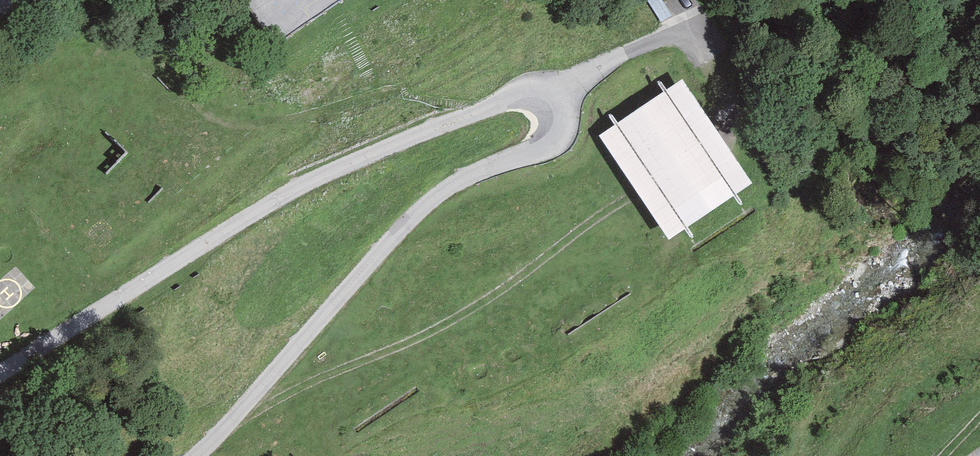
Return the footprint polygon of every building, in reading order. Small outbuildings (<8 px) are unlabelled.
[(696,86),(613,144),(686,249),(769,191),(731,137),(696,86)]
